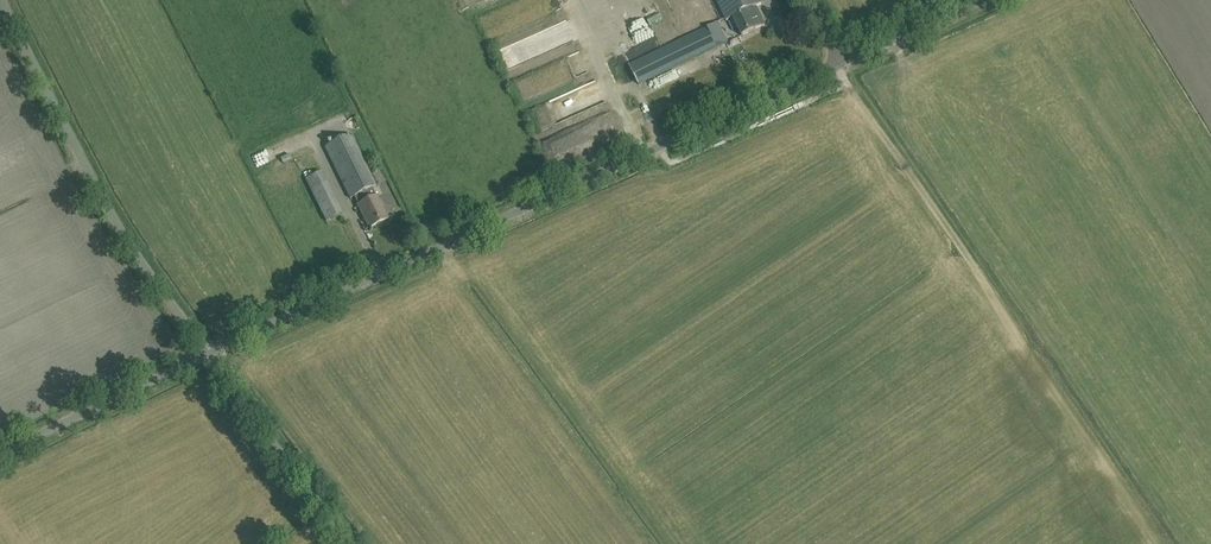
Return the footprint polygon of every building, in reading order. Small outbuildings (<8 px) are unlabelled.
[(765,0),(715,0),(725,22),(733,18),(741,36),(755,30),(755,29),(765,25),(756,7),(766,2),(765,0)] [(1045,4),(1032,13),(1043,29),(1056,21),(1045,4)] [(514,41),(520,59),(571,42),(565,24),(514,41)] [(717,24),(707,28),(716,47),(726,43),(717,24)] [(716,47),(706,27),(628,64),(638,84),(716,47)] [(624,38),(616,42),(624,59),(633,55),(624,38)] [(593,78),(535,108),(543,123),(601,94),(593,78)] [(530,91),(541,84),(538,79),(526,85),(530,91)] [(308,109),(301,112),(305,123),(313,120),(308,109)] [(347,111),(338,114),(341,123),(349,120),(347,111)] [(375,196),(371,188),(375,186),(350,135),(324,147),(350,199),(354,197),(358,204),(357,205),(369,228),(387,219),(381,206),(383,205),(381,200),(379,202),(376,195),(375,196)] [(325,221),(341,214),(320,172),(305,179),(325,221)]
